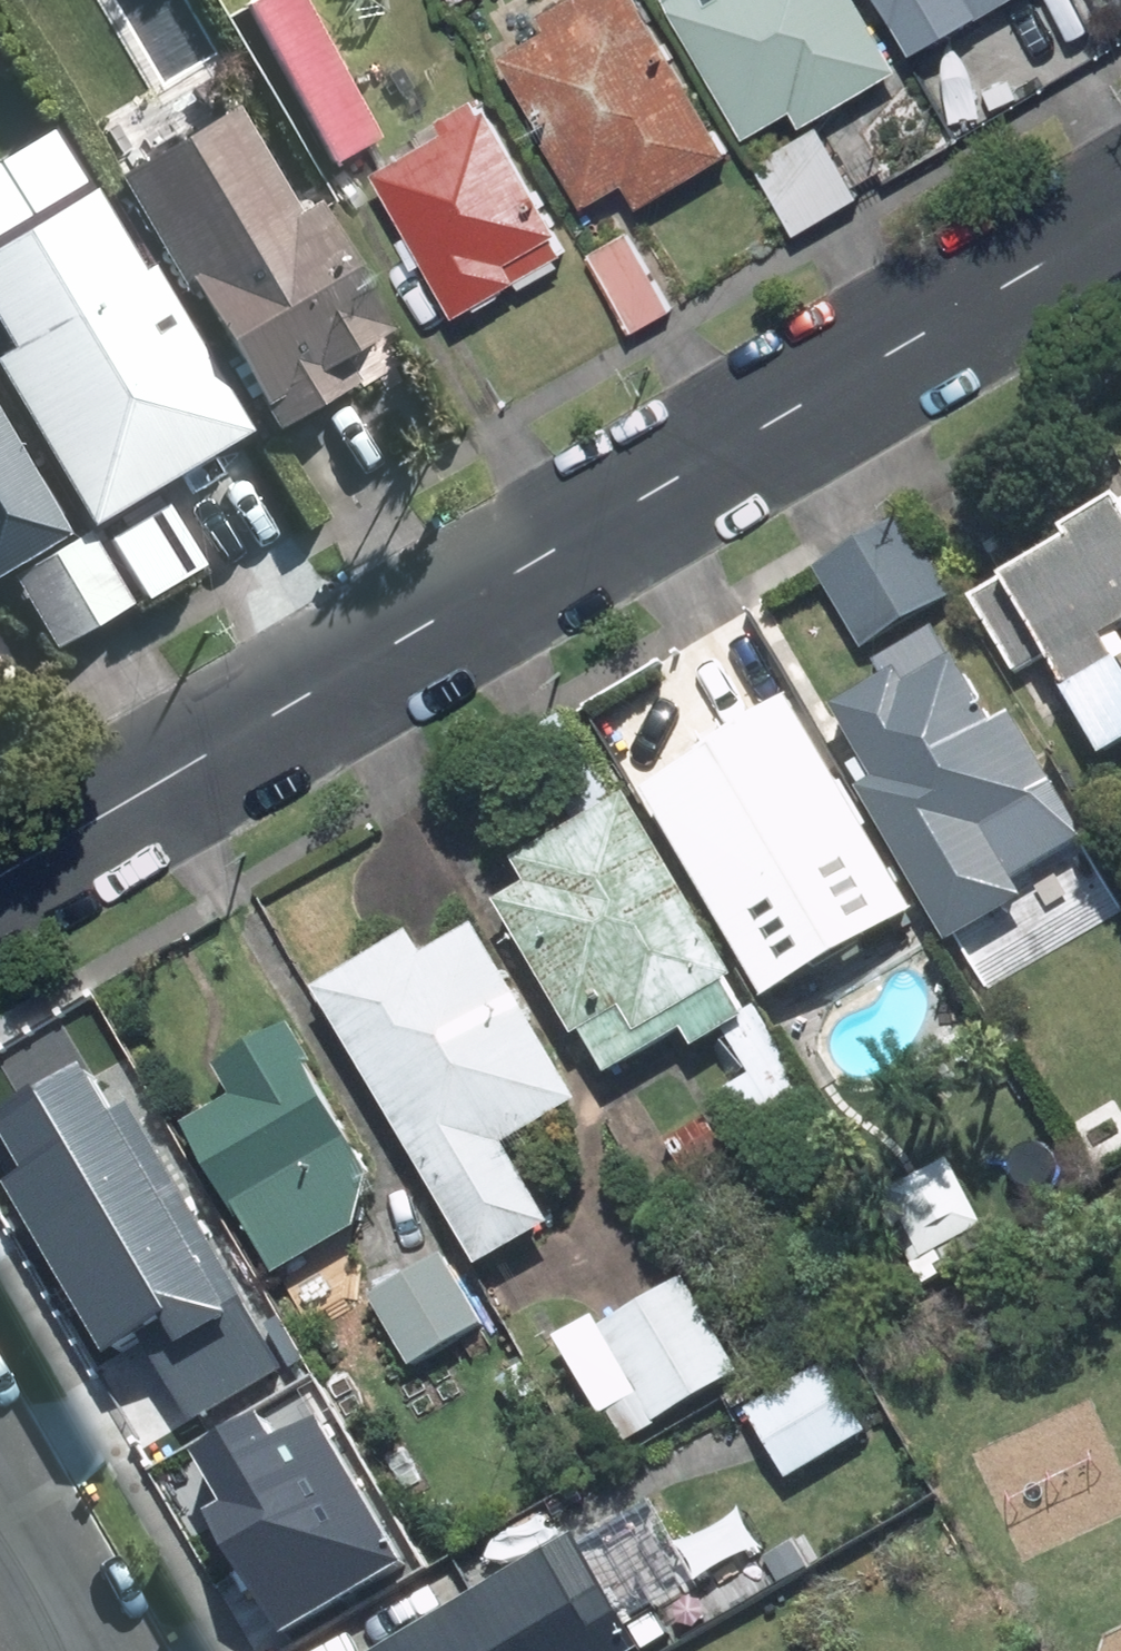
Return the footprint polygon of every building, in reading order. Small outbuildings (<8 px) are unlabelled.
[(334,166),(380,141),(303,0),(256,0),(247,5),(334,166)] [(631,184),(647,211),(736,159),(709,113),(643,0),(573,0),(543,18),(552,33),(505,60),(591,208),(631,184)] [(894,52),(863,0),(666,0),(750,143),(799,114),(808,129),(906,72),(894,52)] [(916,58),(1020,0),(883,0),(916,58)] [(445,121),(453,135),(382,175),(463,319),(575,256),(494,112),(487,115),(480,102),(445,121)] [(344,357),(392,328),(316,203),(300,213),(237,109),(203,129),(121,178),(274,430),(357,379),(344,357)] [(798,239),(865,200),(823,129),(756,168),(798,239)] [(44,231),(0,256),(0,336),(5,344),(84,299),(44,231)] [(629,236),(591,258),(636,335),(674,312),(629,236)] [(149,270),(0,361),(0,372),(94,526),(249,431),(149,270)] [(70,535),(0,417),(0,576),(70,535)] [(1068,535),(1074,544),(975,602),(1025,686),(1054,669),(1105,756),(1120,747),(1120,662),(1107,638),(1120,630),(1120,504),(1068,535)] [(865,650),(954,597),(906,517),(817,571),(865,650)] [(56,650),(133,605),(90,532),(13,578),(56,650)] [(995,725),(959,660),(954,662),(937,632),(878,665),(888,682),(835,711),(864,763),(851,770),(950,947),(1027,904),(986,831),(1061,790),(1018,713),(995,725)] [(792,704),(643,792),(746,966),(896,878),(792,704)] [(594,1062),(600,1059),(612,1078),(689,1034),(699,1051),(748,1023),(725,983),(734,978),(630,798),(517,864),(530,887),(502,904),(594,1062)] [(373,959),(316,993),(479,1267),(552,1223),(509,1151),(584,1106),(479,929),(428,959),(413,936),(373,959)] [(218,1070),(236,1102),(189,1129),(274,1278),(394,1211),(316,1073),(319,1072),(294,1027),(218,1070)] [(131,1397),(188,1363),(225,1425),(309,1376),(168,1141),(85,1191),(92,1202),(53,1225),(77,1265),(58,1276),(131,1397)] [(984,1223),(951,1162),(887,1197),(921,1258),(984,1223)] [(445,1257),(371,1299),(413,1371),(486,1329),(445,1257)] [(596,1317),(557,1339),(603,1419),(610,1415),(628,1446),(664,1426),(660,1420),(739,1375),(685,1281),(602,1328),(596,1317)] [(867,1433),(829,1369),(751,1416),(789,1479),(867,1433)] [(404,1581),(358,1504),(244,1572),(290,1648),(404,1581)] [(584,1548),(579,1540),(390,1650),(644,1650),(629,1626),(700,1584),(655,1507),(584,1548)]
